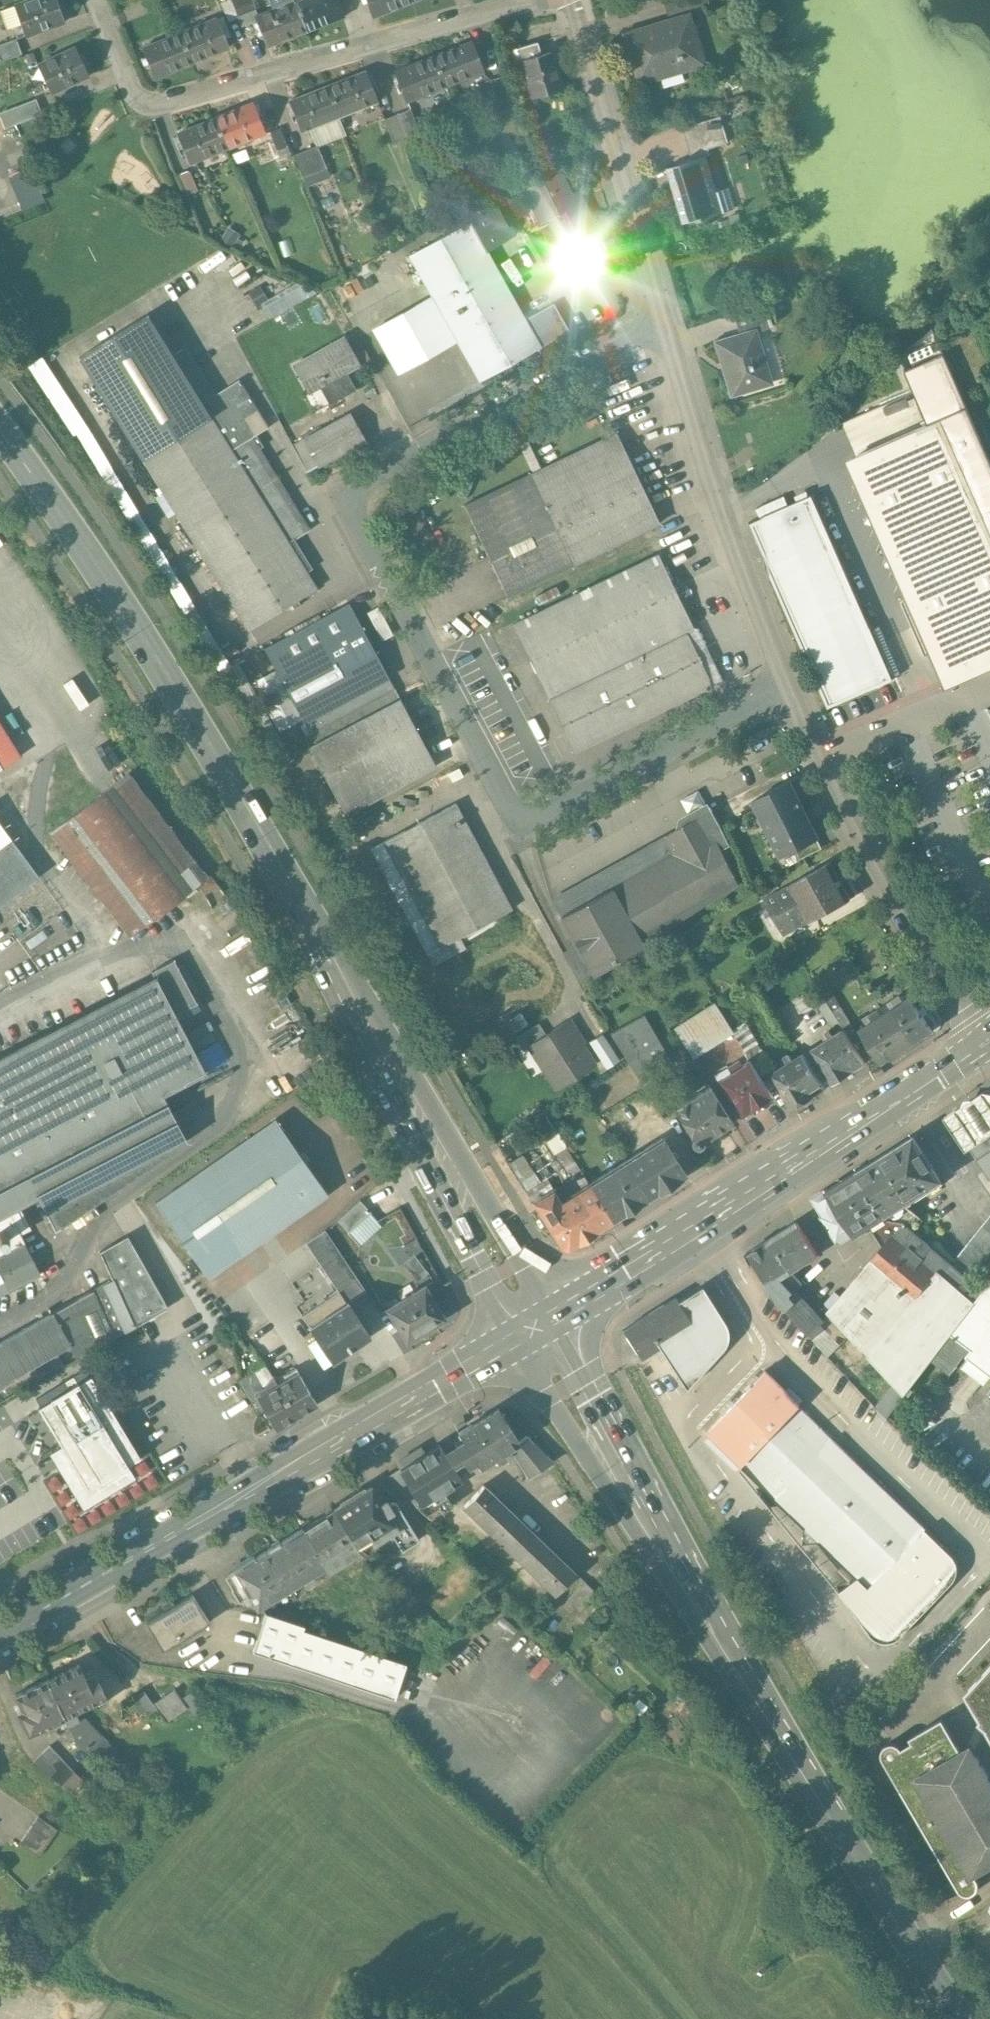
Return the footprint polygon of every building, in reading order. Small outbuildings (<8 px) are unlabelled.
[(13,5),(24,36),(65,22),(58,0),(27,0),(13,5)] [(149,0),(131,8),(135,17),(153,10),(149,0)] [(231,0),(229,0),(221,3),(229,22),(238,18),(231,0)] [(238,18),(258,10),(254,0),(231,0),(238,18)] [(294,0),(269,0),(272,9),(255,16),(268,46),(306,31),(294,1),(294,0)] [(294,1),(306,31),(344,16),(337,0),(297,0),(294,1)] [(375,13),(409,0),(369,0),(375,13)] [(672,14),(709,3),(708,0),(668,0),(672,14)] [(689,16),(625,35),(639,83),(703,64),(689,16)] [(217,17),(180,32),(191,60),(229,45),(217,17)] [(180,32),(143,47),(155,75),(191,60),(180,32)] [(0,44),(0,62),(22,55),(16,38),(0,44)] [(472,41),(434,56),(445,86),(484,71),(472,41)] [(550,52),(541,55),(537,42),(518,48),(533,97),(561,89),(550,52)] [(76,48),(39,65),(52,93),(62,89),(89,76),(76,48)] [(434,56),(397,70),(409,100),(445,86),(434,56)] [(366,72),(328,86),(339,114),(377,100),(366,72)] [(501,73),(490,77),(498,98),(509,94),(501,73)] [(328,86),(290,101),(302,129),(339,114),(328,86)] [(253,102),(215,118),(227,147),(265,132),(253,102)] [(39,104),(22,111),(22,112),(25,119),(42,112),(39,104)] [(410,109),(397,114),(407,137),(419,132),(410,109)] [(22,112),(14,115),(17,123),(25,119),(22,112)] [(397,114),(384,120),(394,142),(407,137),(397,114)] [(720,116),(681,127),(691,159),(704,155),(704,156),(706,155),(704,149),(727,142),(720,116)] [(215,118),(177,133),(189,163),(227,147),(215,118)] [(287,146),(281,127),(271,131),(277,150),(287,146)] [(313,140),(292,149),(300,167),(321,158),(313,140)] [(685,162),(665,168),(681,223),(694,219),(695,220),(721,212),(704,156),(704,155),(691,159),(684,161),(685,162)] [(189,168),(178,172),(186,191),(197,186),(189,168)] [(33,170),(13,175),(22,208),(42,202),(33,170)] [(572,194),(561,172),(524,190),(540,223),(552,217),(567,247),(562,250),(571,269),(608,251),(579,193),(587,189),(586,187),(572,194)] [(496,206),(470,221),(487,250),(512,235),(496,206)] [(464,210),(438,224),(444,235),(470,221),(464,210)] [(444,235),(409,255),(433,297),(456,339),(480,381),(541,347),(525,319),(487,250),(470,221),(444,235)] [(433,297),(374,330),(397,372),(456,339),(433,297)] [(554,303),(525,319),(541,347),(569,331),(554,303)] [(763,314),(736,322),(740,335),(755,331),(767,327),(763,314)] [(289,543),(211,417),(194,428),(184,413),(202,403),(173,355),(148,315),(79,357),(143,460),(142,460),(248,631),(316,589),(317,589),(289,543)] [(740,335),(716,342),(730,388),(745,384),(747,390),(770,383),(755,331),(740,335)] [(345,337),(293,365),(308,393),(321,386),(331,403),(356,390),(346,372),(360,365),(345,337)] [(239,380),(215,394),(186,347),(173,355),(202,403),(184,413),(194,428),(211,417),(289,543),(310,530),(252,437),(268,427),(239,380)] [(351,413),(305,439),(319,467),(367,441),(351,413)] [(938,420),(913,431),(845,461),(933,661),(950,653),(959,673),(989,659),(989,538),(938,420)] [(616,432),(464,505),(507,596),(660,523),(616,432)] [(305,439),(293,446),(307,473),(319,467),(305,439)] [(893,679),(813,496),(748,524),(828,708),(893,679)] [(658,555),(514,625),(549,698),(687,631),(693,628),(658,555)] [(351,604),(265,648),(277,670),(362,625),(351,604)] [(362,625),(277,670),(305,723),(390,679),(362,625)] [(687,631),(549,698),(575,752),(713,686),(687,631)] [(390,679),(305,723),(310,733),(311,734),(396,689),(390,679)] [(396,689),(311,734),(310,733),(305,736),(311,747),(330,737),(331,737),(401,700),(396,689)] [(401,700),(331,737),(360,792),(361,792),(430,755),(401,700)] [(331,737),(330,737),(311,747),(347,815),(367,804),(361,792),(360,792),(331,737)] [(208,877),(130,773),(51,832),(130,936),(208,877)] [(791,782),(751,802),(751,804),(755,802),(778,846),(789,840),(794,849),(794,848),(817,837),(818,836),(791,782)] [(700,789),(683,799),(690,812),(707,802),(700,789)] [(457,803),(371,848),(427,954),(513,909),(457,803)] [(714,831),(698,828),(694,820),(665,836),(674,853),(561,917),(586,966),(739,883),(714,831)] [(13,841),(0,824),(0,851),(13,841)] [(556,890),(610,859),(590,826),(537,857),(556,890)] [(817,837),(794,848),(800,859),(823,848),(817,837)] [(0,851),(0,903),(38,875),(13,841),(0,851)] [(830,862),(789,885),(809,921),(850,899),(830,862)] [(789,885),(764,898),(784,935),(809,921),(789,885)] [(50,1266),(24,1216),(53,1201),(63,1221),(193,1128),(179,1101),(215,1082),(157,973),(0,1055),(0,1292),(50,1266)] [(853,1023),(831,987),(821,993),(844,1028),(853,1023)] [(844,1028),(821,993),(811,1000),(830,1030),(833,1035),(844,1028)] [(899,994),(863,1018),(868,1024),(860,1030),(882,1063),(932,1030),(910,997),(904,1001),(899,994)] [(716,1005),(676,1031),(692,1056),(731,1030),(732,1030),(716,1005)] [(646,1015),(611,1034),(627,1059),(626,1059),(640,1081),(668,1065),(661,1054),(667,1051),(646,1015)] [(546,1034),(529,1045),(530,1047),(557,1089),(596,1064),(579,1039),(581,1038),(570,1019),(546,1034)] [(758,1044),(744,1022),(732,1030),(731,1030),(745,1052),(758,1044)] [(539,1024),(516,1039),(524,1051),(530,1047),(529,1045),(546,1034),(539,1024)] [(844,1028),(833,1035),(830,1030),(826,1032),(829,1038),(812,1049),(834,1083),(853,1071),(853,1070),(865,1062),(844,1028)] [(608,1037),(596,1043),(607,1065),(619,1059),(608,1037)] [(774,1067),(758,1044),(745,1052),(751,1061),(760,1076),(774,1067)] [(804,1054),(794,1060),(790,1054),(785,1057),(789,1063),(772,1074),(794,1109),(825,1088),(804,1054)] [(751,1061),(742,1066),(739,1061),(729,1067),(732,1072),(719,1081),(740,1115),(742,1114),(746,1115),(751,1111),(752,1106),(754,1105),(756,1108),(774,1097),(760,1076),(751,1061)] [(710,1086),(674,1109),(693,1139),(692,1141),(692,1143),(693,1144),(694,1146),(696,1147),(698,1147),(700,1146),(701,1145),(702,1143),(702,1141),(733,1122),(710,1086)] [(276,1119),(156,1202),(208,1277),(328,1194),(306,1162),(308,1157),(304,1150),(298,1151),(276,1119)] [(985,1132),(968,1144),(979,1160),(978,1161),(989,1178),(989,1140),(985,1132)] [(567,1148),(557,1133),(538,1144),(549,1161),(550,1160),(550,1159),(567,1148)] [(914,1137),(883,1157),(909,1199),(941,1179),(914,1137)] [(685,1175),(662,1138),(626,1161),(649,1197),(685,1175)] [(567,1148),(550,1159),(550,1160),(557,1171),(563,1169),(575,1162),(567,1148)] [(510,1161),(534,1197),(548,1188),(524,1152),(510,1161)] [(883,1157),(882,1156),(858,1172),(885,1215),(892,1210),(909,1199),(883,1157)] [(649,1197),(626,1161),(589,1184),(612,1220),(649,1197)] [(575,1162),(563,1169),(570,1179),(582,1171),(575,1162)] [(885,1215),(858,1172),(827,1192),(854,1234),(870,1224),(884,1246),(904,1223),(889,1220),(885,1215)] [(573,1184),(554,1190),(553,1189),(532,1202),(561,1246),(568,1248),(580,1241),(586,1241),(592,1237),(594,1232),(612,1220),(589,1184),(577,1191),(573,1184)] [(854,1234),(827,1192),(820,1196),(817,1205),(823,1213),(822,1216),(836,1239),(838,1238),(839,1239),(843,1241),(854,1234)] [(360,1200),(338,1220),(349,1232),(371,1213),(360,1200)] [(924,1219),(908,1206),(894,1214),(892,1210),(885,1215),(889,1220),(904,1223),(914,1231),(924,1219)] [(969,1241),(988,1256),(989,1254),(989,1216),(969,1241)] [(797,1221),(771,1238),(792,1271),(819,1254),(797,1221)] [(830,1308),(828,1311),(850,1335),(904,1394),(937,1351),(954,1330),(940,1319),(970,1279),(952,1263),(914,1231),(904,1223),(884,1246),(841,1296),(830,1308)] [(364,1290),(324,1231),(307,1242),(339,1289),(348,1302),(364,1290)] [(114,1277),(135,1326),(169,1308),(128,1235),(101,1248),(114,1277)] [(416,1237),(404,1245),(411,1258),(415,1254),(422,1248),(416,1237)] [(792,1271),(771,1238),(745,1255),(766,1288),(792,1271)] [(984,1261),(967,1244),(952,1263),(970,1279),(984,1261)] [(429,1272),(415,1254),(411,1258),(404,1263),(418,1280),(429,1272)] [(824,1321),(795,1289),(803,1283),(792,1271),(766,1288),(809,1335),(824,1321)] [(114,1277),(92,1289),(113,1339),(135,1326),(114,1277)] [(954,1330),(937,1351),(956,1366),(965,1353),(967,1354),(966,1355),(989,1373),(989,1282),(954,1330)] [(684,1296),(678,1301),(675,1297),(623,1329),(641,1358),(642,1358),(660,1347),(686,1387),(695,1378),(722,1349),(725,1345),(726,1342),(727,1338),(728,1334),(728,1330),(727,1326),(725,1322),(712,1302),(702,1286),(684,1297),(684,1296)] [(424,1287),(388,1308),(407,1340),(443,1319),(424,1287)] [(92,1289),(53,1311),(71,1342),(80,1358),(113,1339),(92,1289)] [(348,1302),(339,1289),(302,1313),(321,1341),(312,1347),(323,1365),(332,1359),(333,1361),(372,1335),(371,1334),(370,1334),(348,1302)] [(836,1291),(825,1304),(830,1308),(841,1296),(836,1291)] [(0,1341),(0,1382),(71,1342),(53,1311),(0,1341)] [(824,1321),(809,1335),(820,1346),(832,1336),(840,1344),(850,1335),(831,1314),(824,1321)] [(90,1369),(34,1402),(58,1442),(46,1449),(81,1509),(139,1475),(132,1463),(142,1457),(90,1369)] [(317,1403),(297,1369),(289,1374),(291,1378),(279,1385),(297,1415),(317,1403)] [(952,1554),(853,1459),(799,1405),(800,1404),(765,1370),(750,1386),(749,1385),(720,1416),(720,1417),(705,1432),(741,1466),(741,1465),(791,1514),(792,1513),(835,1553),(834,1554),(858,1578),(840,1591),(872,1634),(878,1639),(886,1641),(894,1640),(901,1636),(954,1581),(957,1574),(958,1567),(956,1560),(952,1554)] [(297,1415),(279,1385),(268,1391),(265,1387),(255,1393),(275,1428),(297,1415)] [(497,1408),(459,1432),(480,1466),(495,1456),(498,1461),(506,1455),(504,1451),(511,1447),(519,1442),(497,1408)] [(552,1461),(527,1436),(519,1442),(511,1447),(529,1475),(552,1461)] [(440,1443),(425,1452),(421,1447),(398,1461),(402,1467),(387,1477),(404,1493),(413,1487),(422,1502),(425,1500),(430,1509),(446,1501),(442,1496),(446,1493),(444,1489),(461,1478),(440,1443)] [(575,1572),(483,1484),(463,1505),(556,1593),(575,1572)] [(381,1502),(372,1487),(367,1490),(365,1485),(340,1500),(342,1504),(334,1508),(356,1545),(370,1537),(374,1544),(391,1533),(402,1552),(420,1541),(398,1505),(391,1504),(387,1498),(381,1502)] [(334,1508),(303,1527),(326,1564),(338,1557),(341,1561),(359,1551),(356,1545),(334,1508)] [(326,1564),(303,1527),(279,1542),(277,1540),(267,1546),(269,1549),(270,1548),(293,1586),(303,1580),(303,1581),(312,1575),(312,1574),(326,1565),(326,1564)] [(269,1549),(254,1558),(253,1557),(233,1569),(236,1573),(227,1578),(233,1588),(232,1589),(239,1601),(244,1598),(247,1603),(254,1599),(258,1607),(293,1586),(270,1548),(269,1549)] [(194,1593),(148,1623),(165,1650),(211,1620),(194,1593)] [(305,1617),(276,1607),(275,1608),(270,1607),(265,1609),(267,1613),(303,1625),(305,1617)] [(303,1625),(267,1613),(253,1652),(291,1664),(303,1629),(304,1626),(303,1625)] [(322,1635),(303,1629),(291,1664),(310,1671),(322,1635)] [(405,1663),(322,1635),(310,1671),(394,1698),(405,1663)] [(80,1664),(47,1679),(64,1716),(75,1711),(100,1699),(102,1704),(108,1702),(94,1673),(86,1677),(80,1664)] [(965,1693),(981,1720),(979,1722),(987,1729),(986,1730),(989,1736),(989,1667),(965,1693)] [(46,1679),(14,1694),(22,1712),(18,1714),(28,1735),(65,1718),(64,1716),(46,1679)] [(175,1689),(153,1703),(157,1709),(166,1722),(188,1707),(181,1698),(175,1689)] [(153,1703),(145,1691),(135,1697),(147,1715),(157,1709),(153,1703)] [(203,1709),(191,1691),(181,1698),(188,1707),(194,1716),(203,1709)] [(107,1742),(84,1719),(81,1720),(75,1711),(64,1716),(65,1718),(77,1745),(100,1758),(107,1742)] [(943,1717),(910,1736),(913,1741),(902,1747),(899,1745),(896,1743),(892,1743),(888,1743),(886,1746),(884,1750),(884,1754),(884,1758),(960,1889),(963,1892),(967,1893),(972,1893),(976,1891),(979,1887),(980,1883),(979,1879),(975,1872),(989,1863),(989,1776),(972,1744),(962,1750),(943,1717)] [(65,1762),(49,1746),(41,1754),(57,1769),(65,1762)] [(57,1769),(41,1754),(33,1761),(49,1777),(57,1769)] [(57,1769),(49,1777),(62,1786),(75,1772),(65,1762),(57,1769)] [(58,1829),(38,1816),(20,1843),(39,1856),(58,1829)]
